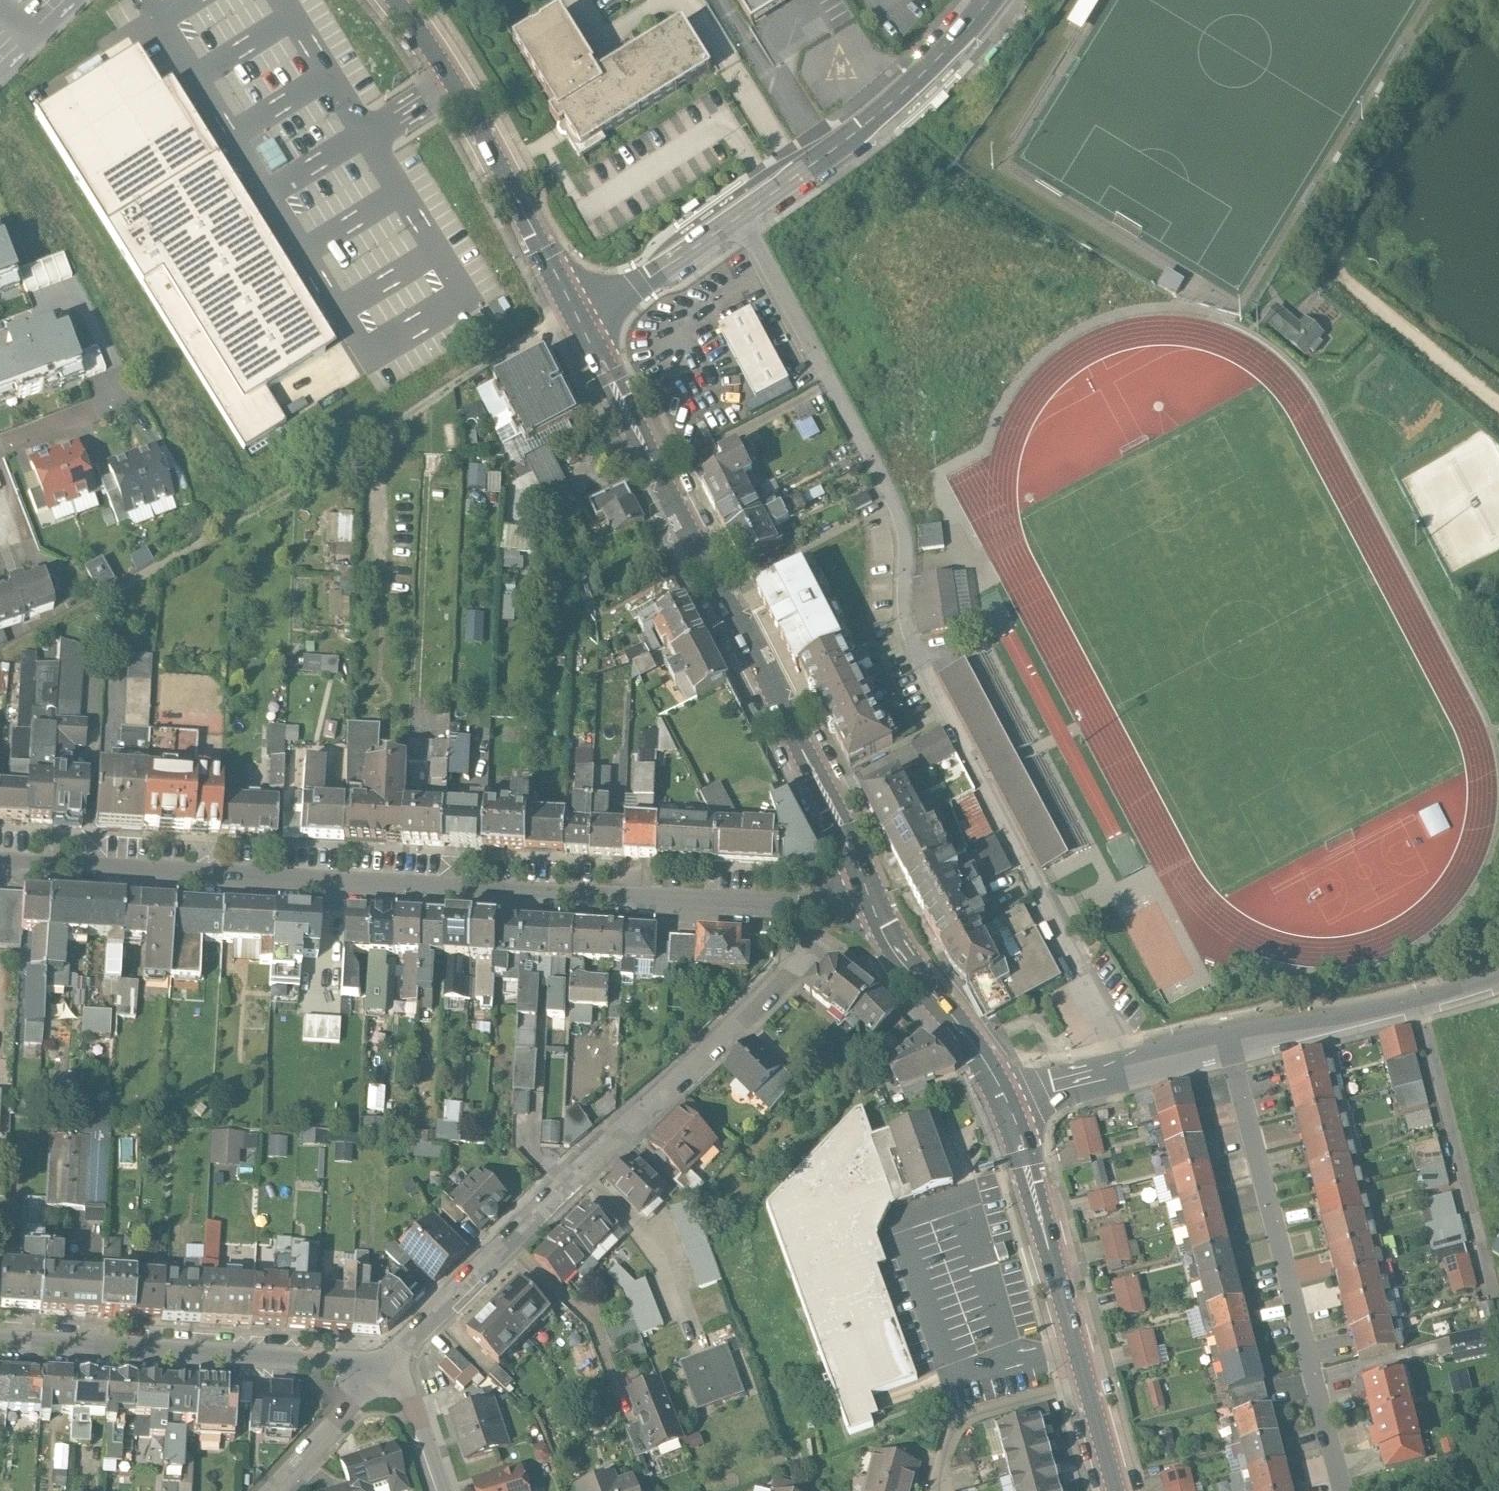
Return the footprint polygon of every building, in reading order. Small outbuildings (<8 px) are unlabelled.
[(751,21),(784,0),(738,0),(751,21)] [(683,20),(598,74),(593,66),(595,65),(562,11),(514,41),(556,107),(550,111),(580,159),(606,142),(602,136),(712,67),(683,20)] [(133,47),(32,110),(105,223),(218,154),(170,79),(159,87),(133,47)] [(264,384),(332,342),(218,154),(105,223),(246,445),(284,419),(264,384)] [(17,281),(1,241),(0,241),(0,288),(17,281)] [(63,255),(18,272),(26,294),(71,277),(63,255)] [(1305,321),(1301,327),(1293,320),(1278,307),(1267,320),(1305,354),(1309,350),(1313,354),(1322,344),(1318,340),(1321,335),(1305,321)] [(789,380),(755,312),(723,328),(757,396),(789,380)] [(0,360),(0,398),(13,393),(15,400),(43,390),(42,386),(80,372),(74,357),(65,332),(55,336),(51,326),(7,343),(11,356),(0,360)] [(97,348),(74,357),(80,372),(83,379),(105,370),(97,348)] [(565,382),(550,353),(494,381),(499,389),(494,392),(500,403),(504,401),(517,425),(513,427),(518,438),(523,436),(527,444),(582,416),(567,386),(563,388),(561,384),(565,382)] [(809,403),(793,410),(806,438),(822,431),(809,403)] [(701,479),(706,476),(725,465),(721,457),(722,456),(713,438),(686,452),(701,479)] [(85,472),(76,447),(53,455),(71,502),(93,494),(85,472)] [(722,456),(721,457),(725,465),(706,476),(711,484),(704,488),(716,512),(750,494),(743,480),(754,474),(739,447),(722,456)] [(576,502),(547,448),(527,458),(556,512),(576,502)] [(163,475),(154,450),(131,458),(149,505),(171,497),(163,475)] [(53,455),(31,464),(40,489),(48,511),(71,502),(53,455)] [(149,505),(131,458),(109,467),(118,491),(126,514),(149,505)] [(104,489),(96,467),(85,472),(93,494),(104,489)] [(754,474),(743,480),(750,494),(760,489),(769,484),(762,470),(754,474)] [(182,493),(174,471),(163,475),(171,497),(182,493)] [(645,522),(625,486),(590,502),(598,518),(605,514),(617,535),(645,522)] [(48,511),(40,489),(29,493),(37,515),(48,511)] [(750,494),(716,512),(729,536),(778,509),(772,497),(763,501),(758,509),(754,502),(758,500),(756,496),(763,493),(760,489),(750,494)] [(126,514),(118,491),(106,495),(118,526),(129,521),(126,514)] [(772,497),(778,509),(787,505),(781,493),(772,497)] [(778,509),(729,536),(744,564),(783,543),(779,533),(772,537),(765,523),(769,520),(776,526),(805,511),(798,499),(787,505),(778,509)] [(349,541),(350,512),(328,511),(327,540),(349,541)] [(923,547),(945,546),(943,522),(921,523),(923,547)] [(95,588),(113,578),(101,557),(83,567),(95,588)] [(803,564),(756,588),(775,624),(776,624),(780,633),(779,633),(798,669),(801,668),(843,646),(837,633),(841,631),(813,576),(809,578),(803,564)] [(7,585),(8,588),(0,591),(0,629),(23,621),(23,619),(54,609),(42,573),(7,585)] [(950,578),(925,581),(926,590),(915,592),(921,628),(931,626),(933,635),(958,631),(950,578)] [(504,619),(517,618),(516,590),(503,591),(504,619)] [(331,616),(348,615),(347,592),(329,593),(331,616)] [(687,602),(640,626),(645,634),(655,628),(665,647),(669,645),(674,655),(706,639),(687,602)] [(1488,614),(1498,634),(1498,608),(1488,614)] [(468,640),(484,640),(485,612),(469,611),(468,640)] [(706,639),(674,655),(679,666),(669,671),(676,685),(686,680),(696,698),(728,682),(706,639)] [(61,665),(57,722),(78,723),(83,647),(62,646),(61,665)] [(843,646),(801,668),(817,699),(860,677),(843,646)] [(1090,845),(986,651),(965,662),(1068,856),(1090,845)] [(57,722),(61,665),(34,663),(35,654),(21,653),(16,730),(28,732),(28,725),(57,726),(57,722)] [(302,655),(302,673),(346,672),(346,655),(302,655)] [(1068,856),(965,662),(939,676),(1043,870),(1068,856)] [(127,666),(124,731),(148,732),(151,675),(151,667),(127,666)] [(894,744),(860,677),(817,699),(852,766),(894,744)] [(678,751),(660,717),(659,753),(678,751)] [(57,726),(55,761),(67,762),(68,749),(84,750),(87,724),(78,723),(57,722),(57,726)] [(57,726),(28,725),(28,732),(25,767),(25,777),(54,779),(55,761),(57,726)] [(378,727),(347,726),(345,800),(366,801),(367,789),(368,762),(373,762),(373,747),(378,747),(378,727)] [(638,764),(657,765),(659,729),(640,728),(638,764)] [(942,728),(913,743),(927,768),(955,753),(942,728)] [(8,766),(25,767),(28,732),(16,730),(11,730),(8,766)] [(123,754),(112,754),(111,774),(99,773),(97,828),(143,830),(148,732),(124,731),(121,731),(120,747),(124,747),(123,754)] [(198,735),(148,732),(143,830),(154,831),(156,833),(206,835),(206,834),(219,834),(222,778),(196,777),(198,735)] [(270,756),(269,790),(282,790),(285,733),(266,732),(265,755),(270,756)] [(451,735),(450,773),(470,774),(471,736),(451,735)] [(408,741),(407,763),(434,764),(447,765),(448,743),(408,741)] [(378,801),(376,843),(385,843),(386,846),(394,846),(396,844),(401,844),(404,803),(407,763),(406,757),(383,756),(383,762),(373,762),(368,762),(367,789),(366,801),(378,801)] [(299,811),(298,840),(343,841),(345,800),(324,798),(325,761),(302,760),(299,811)] [(67,762),(55,761),(54,779),(51,825),(63,825),(64,828),(73,828),(75,826),(81,826),(82,808),(86,809),(88,775),(72,774),(72,762),(67,762)] [(432,804),(446,804),(446,787),(447,765),(434,764),(432,804)] [(637,767),(634,818),(657,819),(658,768),(637,767)] [(595,770),(577,769),(576,794),(593,796),(595,770)] [(611,772),(595,770),(593,796),(609,797),(611,772)] [(899,776),(862,795),(885,839),(922,819),(935,812),(928,797),(914,805),(899,776)] [(54,779),(25,777),(25,789),(23,823),(51,825),(54,779)] [(701,794),(716,822),(743,824),(719,784),(701,794)] [(25,789),(0,788),(0,822),(23,823),(25,789)] [(513,788),(512,807),(487,806),(484,848),(526,851),(530,800),(530,789),(513,788)] [(950,799),(966,840),(992,830),(977,789),(950,799)] [(771,796),(781,826),(780,866),(814,867),(821,856),(788,790),(771,796)] [(593,796),(576,794),(574,819),(565,819),(563,853),(589,855),(592,824),(593,796)] [(248,801),(221,800),(219,834),(275,837),(277,803),(259,802),(260,796),(248,795),(248,801)] [(609,797),(593,796),(592,824),(600,824),(600,817),(605,817),(608,816),(609,797)] [(345,800),(343,841),(376,843),(378,801),(366,801),(345,800)] [(538,810),(539,800),(530,800),(526,851),(563,853),(565,819),(566,811),(538,810)] [(432,804),(404,803),(401,844),(444,846),(446,804),(432,804)] [(487,806),(446,804),(444,846),(484,848),(487,806)] [(286,810),(285,839),(298,840),(299,811),(286,810)] [(634,818),(628,818),(627,826),(625,857),(660,859),(661,820),(657,819),(634,818)] [(922,819),(885,839),(907,881),(944,861),(939,851),(947,847),(935,825),(927,829),(922,819)] [(716,822),(661,820),(660,859),(714,862),(716,822)] [(743,824),(716,822),(714,862),(780,866),(781,826),(743,824)] [(600,824),(592,824),(589,855),(625,857),(627,826),(600,824)] [(974,843),(991,878),(1012,867),(995,832),(974,843)] [(944,861),(907,881),(926,916),(982,887),(975,870),(953,882),(947,870),(951,868),(947,860),(944,861)] [(926,916),(931,928),(932,928),(944,950),(979,931),(977,927),(985,923),(980,913),(972,917),(971,915),(966,914),(963,908),(967,906),(973,908),(987,901),(982,887),(926,916)] [(52,897),(23,895),(21,934),(32,935),(49,936),(52,897)] [(74,898),(52,897),(49,936),(47,976),(52,977),(52,983),(61,984),(61,977),(75,978),(75,972),(61,971),(63,949),(58,945),(56,936),(60,936),(61,940),(66,940),(66,944),(71,945),(72,940),(74,898)] [(91,899),(74,898),(72,940),(88,941),(91,899)] [(125,901),(91,899),(88,941),(109,943),(112,947),(107,950),(105,987),(120,988),(122,944),(125,901)] [(175,904),(125,901),(122,944),(153,946),(145,951),(145,960),(151,965),(151,981),(170,982),(175,904)] [(224,907),(175,904),(170,982),(198,984),(201,944),(222,945),(224,907)] [(274,909),(224,907),(222,945),(261,948),(259,950),(258,966),(271,967),(274,909)] [(319,912),(274,909),(271,967),(270,991),(288,991),(289,965),(298,965),(298,960),(315,961),(315,950),(317,950),(319,912)] [(374,915),(347,913),(342,997),(360,998),(361,974),(354,962),(354,953),(372,954),(374,915)] [(400,916),(374,915),(372,954),(370,994),(388,995),(389,976),(383,976),(384,955),(398,956),(400,916)] [(425,918),(400,916),(398,956),(413,957),(407,962),(406,983),(402,983),(402,991),(406,991),(405,1004),(420,1004),(425,918)] [(450,919),(425,918),(420,1004),(429,1005),(429,1010),(434,1010),(436,964),(438,964),(438,958),(448,959),(450,919)] [(475,921),(450,919),(448,959),(445,1000),(466,1001),(467,982),(463,982),(465,960),(473,961),(475,921)] [(498,922),(475,921),(473,961),(482,961),(479,1002),(494,1003),(495,978),(498,922)] [(525,923),(498,922),(495,978),(506,978),(506,984),(521,985),(525,923)] [(553,925),(525,923),(521,985),(518,1052),(538,1053),(542,982),(544,983),(544,989),(550,990),(552,963),(553,963),(553,925)] [(575,926),(553,925),(553,963),(573,963),(575,926)] [(625,929),(575,926),(573,963),(571,1008),(608,1010),(609,982),(594,981),(586,978),(586,966),(585,966),(585,962),(623,964),(625,929)] [(658,931),(625,929),(623,964),(622,977),(636,978),(637,962),(655,964),(656,964),(657,951),(658,931)] [(998,969),(970,985),(987,1018),(1060,978),(1035,930),(1012,943),(1019,957),(998,969)] [(979,931),(944,950),(944,951),(945,953),(952,966),(955,973),(956,974),(956,973),(967,984),(966,985),(968,986),(970,985),(998,969),(991,955),(996,952),(991,942),(986,945),(979,931)] [(741,936),(701,933),(700,938),(698,968),(748,971),(749,951),(740,951),(741,936)] [(49,936),(32,935),(30,976),(26,975),(22,1048),(42,1049),(47,976),(49,936)] [(687,938),(671,937),(670,952),(669,967),(685,968),(687,938)] [(700,938),(687,937),(687,938),(685,968),(698,968),(700,938)] [(670,952),(657,951),(656,964),(655,964),(654,978),(668,979),(669,967),(670,952)] [(839,963),(830,963),(821,975),(818,973),(803,990),(849,1023),(851,1022),(878,994),(839,963)] [(620,999),(621,965),(613,964),(612,999),(620,999)] [(337,982),(318,981),(317,991),(305,991),(304,1019),(340,1020),(341,1001),(336,1001),(337,982)] [(898,1014),(878,994),(851,1022),(858,1030),(862,1026),(875,1039),(898,1014)] [(111,1036),(111,1011),(81,1011),(81,1036),(111,1036)] [(1408,1028),(1380,1035),(1388,1064),(1389,1063),(1415,1057),(1408,1028)] [(956,1071),(923,1039),(894,1067),(902,1090),(956,1071)] [(782,1069),(757,1040),(728,1067),(755,1095),(782,1069)] [(1321,1051),(1283,1060),(1291,1088),(1328,1079),(1335,1077),(1332,1066),(1325,1068),(1321,1051)] [(1415,1057),(1389,1063),(1396,1090),(1423,1083),(1416,1056),(1415,1057)] [(602,1069),(568,1070),(569,1091),(603,1090),(602,1069)] [(1328,1079),(1291,1088),(1297,1115),(1335,1106),(1342,1104),(1339,1094),(1332,1096),(1328,1079)] [(1423,1083),(1396,1090),(1402,1113),(1429,1106),(1423,1083)] [(1188,1085),(1153,1093),(1158,1111),(1150,1113),(1153,1123),(1160,1121),(1195,1113),(1188,1085)] [(578,1104),(558,1118),(574,1142),(594,1129),(578,1104)] [(1335,1106),(1297,1115),(1304,1142),(1341,1133),(1349,1131),(1346,1120),(1339,1122),(1335,1106)] [(717,1145),(683,1111),(651,1144),(685,1177),(717,1145)] [(1430,1111),(1406,1117),(1409,1132),(1433,1126),(1430,1111)] [(881,1278),(878,1270),(875,1261),(866,1238),(877,1216),(883,1203),(911,1192),(890,1134),(873,1140),(863,1112),(857,1114),(767,1209),(851,1437),(874,1429),(872,1421),(865,1401),(873,1398),(918,1382),(892,1308),(887,1296),(885,1288),(881,1278)] [(1195,1113),(1160,1121),(1164,1138),(1157,1140),(1160,1150),(1167,1148),(1202,1140),(1195,1113)] [(954,1187),(929,1120),(890,1134),(911,1192),(915,1201),(954,1187)] [(438,1122),(439,1139),(459,1138),(458,1121),(438,1122)] [(544,1121),(543,1142),(564,1143),(564,1122),(544,1121)] [(1095,1121),(1073,1127),(1077,1143),(1099,1137),(1095,1121)] [(50,1129),(45,1211),(106,1215),(112,1125),(78,1122),(76,1130),(50,1129)] [(210,1133),(208,1169),(239,1171),(241,1153),(258,1154),(259,1139),(243,1138),(243,1135),(210,1133)] [(324,1134),(300,1133),(300,1147),(324,1148),(324,1134)] [(1341,1133),(1304,1142),(1311,1169),(1348,1160),(1355,1158),(1353,1147),(1345,1149),(1341,1133)] [(1099,1137),(1077,1143),(1081,1159),(1104,1154),(1099,1137)] [(287,1140),(268,1138),(266,1160),(285,1161),(287,1140)] [(1202,1140),(1167,1148),(1171,1165),(1164,1166),(1167,1177),(1209,1166),(1202,1140)] [(1437,1142),(1412,1148),(1417,1171),(1420,1170),(1443,1164),(1437,1142)] [(352,1145),(335,1145),(334,1165),(351,1165),(352,1145)] [(667,1189),(636,1159),(610,1185),(639,1214),(652,1200),(654,1202),(667,1189)] [(1348,1160),(1311,1169),(1318,1196),(1355,1187),(1362,1185),(1359,1174),(1352,1176),(1348,1160)] [(1102,1164),(1093,1167),(1098,1188),(1107,1185),(1102,1164)] [(1443,1164),(1420,1170),(1426,1191),(1449,1185),(1443,1164)] [(1167,1177),(1166,1177),(1170,1194),(1171,1193),(1174,1204),(1181,1202),(1215,1193),(1209,1166),(1167,1177)] [(508,1203),(481,1175),(455,1201),(461,1207),(457,1210),(480,1232),(487,1224),(490,1225),(493,1225),(496,1224),(498,1222),(499,1219),(499,1216),(498,1213),(508,1203)] [(1355,1187),(1318,1196),(1325,1223),(1362,1214),(1369,1212),(1366,1201),(1359,1203),(1355,1187)] [(1114,1191),(1091,1196),(1095,1213),(1118,1207),(1114,1191)] [(885,1288),(887,1296),(896,1293),(877,1239),(890,1210),(915,1201),(911,1192),(883,1203),(866,1238),(875,1261),(878,1270),(881,1278),(885,1288)] [(1215,1193),(1181,1202),(1185,1218),(1178,1220),(1180,1231),(1188,1229),(1222,1220),(1215,1193)] [(1451,1194),(1435,1199),(1438,1210),(1432,1212),(1435,1223),(1457,1218),(1451,1194)] [(693,1202),(672,1210),(701,1290),(722,1283),(693,1202)] [(589,1208),(565,1233),(590,1258),(598,1265),(618,1245),(617,1244),(621,1239),(615,1233),(621,1228),(606,1214),(601,1219),(589,1208)] [(1362,1214),(1325,1223),(1331,1250),(1369,1240),(1376,1239),(1373,1228),(1366,1230),(1362,1214)] [(1457,1218),(1435,1223),(1442,1250),(1465,1244),(1458,1218),(1457,1218)] [(1222,1220),(1188,1229),(1192,1245),(1185,1247),(1187,1258),(1194,1256),(1229,1247),(1222,1220)] [(466,1254),(434,1221),(417,1238),(421,1242),(408,1255),(404,1251),(403,1252),(413,1262),(435,1285),(466,1254)] [(1123,1228),(1101,1234),(1105,1250),(1127,1244),(1123,1228)] [(590,1258),(565,1233),(538,1260),(565,1286),(590,1258)] [(2,1270),(0,1299),(0,1313),(39,1315),(43,1254),(43,1240),(26,1239),(24,1264),(30,1267),(29,1272),(2,1270)] [(1369,1240),(1331,1250),(1338,1277),(1375,1267),(1383,1265),(1380,1255),(1373,1257),(1369,1240)] [(134,1279),(113,1278),(114,1266),(118,1266),(120,1244),(104,1243),(99,1319),(132,1321),(134,1279)] [(403,1252),(394,1243),(388,1250),(388,1255),(404,1271),(404,1270),(413,1262),(403,1252)] [(1127,1244),(1105,1250),(1109,1268),(1132,1262),(1127,1244)] [(1229,1247),(1194,1256),(1199,1272),(1191,1274),(1194,1284),(1201,1283),(1236,1274),(1229,1247)] [(88,1281),(53,1278),(53,1274),(60,1271),(61,1255),(43,1254),(39,1315),(86,1318),(88,1281)] [(308,1285),(307,1293),(299,1292),(304,1288),(305,1258),(291,1257),(291,1258),(290,1268),(286,1329),(315,1331),(317,1291),(317,1285),(308,1285)] [(1467,1257),(1445,1262),(1449,1278),(1471,1272),(1467,1257)] [(252,1288),(209,1286),(216,1282),(216,1266),(203,1265),(202,1285),(200,1324),(250,1327),(252,1291),(252,1288)] [(281,1289),(261,1288),(261,1291),(252,1291),(250,1327),(286,1329),(290,1268),(275,1267),(274,1280),(281,1289)] [(635,1285),(617,1267),(609,1276),(623,1290),(635,1285)] [(1375,1267),(1338,1277),(1345,1304),(1382,1295),(1389,1293),(1387,1282),(1380,1283),(1375,1267)] [(426,1292),(404,1270),(404,1271),(391,1283),(415,1305),(426,1292)] [(1471,1272),(1449,1278),(1453,1294),(1475,1289),(1471,1272)] [(1236,1274),(1201,1283),(1205,1299),(1198,1301),(1201,1311),(1243,1301),(1236,1274)] [(383,1295),(367,1294),(368,1276),(354,1276),(354,1281),(353,1293),(351,1333),(380,1335),(383,1295)] [(145,1280),(134,1279),(132,1321),(162,1322),(164,1283),(164,1281),(145,1280)] [(533,1291),(522,1279),(495,1308),(527,1339),(553,1312),(534,1291),(533,1291)] [(1137,1280),(1114,1286),(1118,1303),(1141,1297),(1137,1280)] [(635,1285),(623,1290),(641,1337),(664,1328),(646,1281),(635,1285)] [(193,1285),(164,1283),(162,1322),(200,1324),(202,1285),(193,1285)] [(415,1305),(391,1283),(390,1284),(387,1294),(383,1295),(380,1335),(390,1332),(415,1305)] [(561,1303),(540,1284),(534,1291),(553,1312),(561,1303)] [(353,1293),(317,1291),(315,1331),(351,1333),(353,1293)] [(1382,1295),(1345,1304),(1352,1331),(1389,1322),(1396,1320),(1394,1309),(1386,1311),(1382,1295)] [(1141,1297),(1118,1303),(1122,1318),(1145,1312),(1141,1297)] [(1201,1311),(1200,1312),(1204,1328),(1205,1328),(1208,1338),(1215,1336),(1250,1327),(1243,1301),(1201,1311)] [(1492,1303),(1482,1306),(1487,1326),(1498,1324),(1492,1303)] [(527,1339),(495,1308),(469,1336),(500,1367),(527,1339)] [(1389,1322),(1352,1331),(1359,1359),(1403,1347),(1400,1335),(1393,1337),(1389,1322)] [(1250,1327),(1215,1336),(1219,1353),(1212,1355),(1215,1365),(1222,1363),(1257,1354),(1250,1327)] [(1152,1331),(1129,1337),(1133,1354),(1156,1348),(1152,1331)] [(1483,1331),(1452,1338),(1457,1359),(1488,1353),(1483,1331)] [(1156,1348),(1133,1354),(1137,1371),(1160,1365),(1156,1348)] [(471,1367),(454,1350),(445,1358),(447,1360),(461,1375),(462,1376),(471,1367)] [(725,1350),(679,1367),(691,1398),(695,1397),(700,1410),(742,1394),(725,1350)] [(1257,1354),(1222,1363),(1226,1379),(1219,1381),(1221,1392),(1229,1390),(1229,1392),(1264,1383),(1257,1354)] [(447,1360),(439,1368),(453,1384),(461,1375),(447,1360)] [(1400,1364),(1363,1373),(1365,1383),(1358,1385),(1361,1397),(1368,1395),(1373,1415),(1411,1405),(1403,1375),(1400,1364)] [(471,1367),(455,1383),(463,1392),(479,1375),(471,1367)] [(514,1384),(497,1368),(489,1376),(505,1392),(514,1384)] [(41,1375),(8,1373),(5,1412),(39,1414),(41,1375)] [(74,1377),(41,1375),(39,1414),(38,1423),(48,1424),(49,1415),(72,1416),(74,1377)] [(107,1379),(74,1377),(72,1416),(70,1448),(87,1450),(89,1418),(105,1418),(107,1379)] [(137,1381),(107,1379),(105,1418),(102,1460),(120,1461),(122,1419),(135,1420),(137,1381)] [(166,1383),(137,1381),(135,1420),(156,1421),(148,1429),(147,1441),(163,1442),(166,1383)] [(166,1383),(163,1442),(160,1490),(178,1490),(181,1439),(194,1440),(197,1384),(166,1383)] [(1159,1383),(1149,1386),(1154,1410),(1164,1407),(1159,1383)] [(227,1386),(197,1384),(194,1440),(233,1442),(235,1402),(227,1401),(227,1386)] [(660,1384),(630,1396),(654,1455),(683,1443),(660,1384)] [(297,1390),(263,1388),(261,1433),(294,1435),(297,1390)] [(488,1403),(451,1416),(468,1463),(508,1448),(498,1419),(495,1420),(488,1403)] [(1411,1405),(1373,1415),(1378,1434),(1370,1435),(1373,1446),(1380,1444),(1383,1455),(1420,1446),(1417,1437),(1418,1436),(1411,1405)] [(1047,1406),(1019,1414),(1022,1425),(1040,1420),(1050,1418),(1047,1406)] [(1270,1408),(1235,1417),(1240,1434),(1233,1436),(1235,1447),(1242,1445),(1277,1436),(1270,1408)] [(1022,1425),(997,1432),(1004,1456),(1047,1444),(1040,1420),(1022,1425)] [(1171,1433),(1161,1435),(1167,1458),(1177,1455),(1171,1433)] [(1277,1436),(1242,1445),(1247,1461),(1239,1463),(1242,1474),(1249,1472),(1284,1463),(1277,1436)] [(1047,1444),(1004,1456),(1010,1479),(1053,1467),(1047,1444)] [(340,1465),(349,1490),(346,1490),(406,1490),(392,1448),(340,1465)] [(874,1454),(870,1469),(872,1470),(870,1481),(909,1490),(911,1490),(914,1480),(916,1480),(920,1465),(874,1454)] [(1249,1472),(1253,1488),(1246,1490),(1247,1490),(1286,1490),(1291,1490),(1284,1463),(1249,1472)] [(1010,1479),(1014,1490),(1058,1490),(1060,1490),(1053,1467),(1010,1479)] [(475,1484),(478,1490),(527,1490),(520,1469),(475,1484)] [(1164,1475),(1168,1490),(1175,1490),(1191,1487),(1187,1469),(1164,1475)] [(604,1490),(637,1490),(632,1479),(614,1486),(614,1487),(604,1490)] [(870,1481),(868,1490),(909,1490),(870,1481)] [(597,1482),(577,1490),(600,1490),(597,1482)] [(776,1482),(773,1490),(799,1490),(799,1489),(776,1482)]
